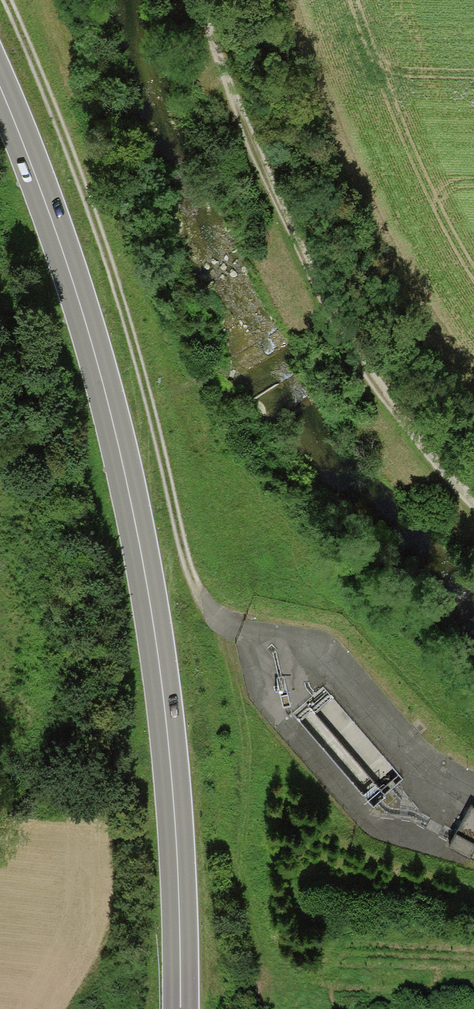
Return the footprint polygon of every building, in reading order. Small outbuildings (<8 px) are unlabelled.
[(473,861),(473,809),(470,807),(448,846),(473,861)]
